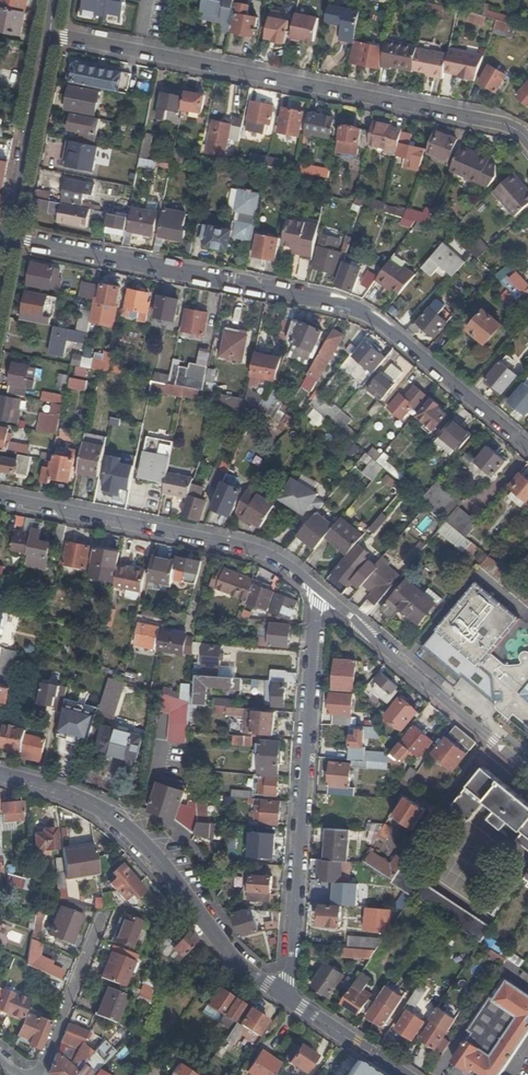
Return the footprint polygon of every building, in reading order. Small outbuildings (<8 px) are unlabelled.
[(25,12),(27,0),(0,0),(0,3),(0,7),(25,12)] [(82,15),(122,23),(126,0),(85,0),(82,15)] [(200,18),(212,20),(213,14),(222,16),(219,31),(229,33),(235,0),(203,0),(200,18)] [(489,5),(481,2),(477,14),(497,19),(510,23),(513,17),(488,10),(489,5)] [(339,39),(355,43),(355,41),(361,13),(330,6),(327,20),(342,24),(339,39)] [(20,35),(25,12),(0,7),(0,31),(20,35)] [(278,18),(280,13),(272,11),(267,37),(274,39),(274,41),(285,43),(289,21),(278,18)] [(254,35),(258,18),(237,14),(234,31),(254,35)] [(295,14),(291,39),(299,41),(300,38),(314,41),(318,19),(295,14)] [(510,23),(497,19),(494,28),(510,32),(513,24),(510,23)] [(18,50),(20,41),(6,39),(5,47),(18,50)] [(355,43),(351,62),(379,68),(383,48),(380,47),(377,46),(355,41),(355,43)] [(387,41),(382,67),(391,69),(393,64),(413,68),(417,48),(418,47),(387,41)] [(445,70),(448,54),(417,48),(413,68),(413,69),(429,73),(435,74),(435,77),(444,78),(445,72),(445,70)] [(475,81),(484,55),(449,49),(448,54),(445,70),(445,72),(464,76),(464,79),(475,81)] [(74,64),(71,83),(102,89),(118,92),(119,83),(109,81),(111,71),(106,70),(74,64)] [(489,65),(489,67),(480,82),(497,92),(507,75),(489,65)] [(136,90),(149,93),(151,84),(139,81),(136,90)] [(95,114),(99,91),(67,85),(65,96),(68,97),(66,108),(95,114)] [(518,96),(527,104),(527,85),(518,96)] [(205,95),(185,91),(182,110),(201,114),(205,95)] [(168,120),(179,123),(181,112),(179,111),(182,96),(162,92),(157,118),(166,119),(167,115),(169,115),(168,120)] [(273,106),(251,102),(246,130),(263,133),(265,123),(270,124),(273,106)] [(298,136),(303,112),(283,108),(278,132),(298,136)] [(81,133),(79,143),(96,146),(101,119),(71,113),(68,130),(81,133)] [(309,113),(304,135),(312,137),(313,134),(330,137),(333,118),(309,113)] [(228,138),(239,141),(244,120),(232,117),(230,124),(213,121),(206,152),(224,155),(228,138)] [(385,153),(397,155),(402,130),(391,127),(391,125),(374,121),(370,144),(386,148),(385,153)] [(358,148),(366,149),(370,131),(342,125),(337,150),(357,154),(358,148)] [(435,130),(427,152),(449,161),(458,139),(435,130)] [(409,146),(411,135),(403,133),(397,155),(410,158),(409,163),(421,166),(425,150),(409,146)] [(93,172),(98,146),(96,146),(79,143),(66,140),(61,165),(93,172)] [(450,171),(489,187),(499,174),(495,164),(487,161),(488,160),(469,151),(470,150),(461,146),(450,171)] [(267,165),(269,157),(252,153),(250,161),(267,165)] [(154,169),(156,160),(140,157),(138,166),(154,169)] [(297,172),(328,178),(330,172),(298,166),(297,172)] [(511,176),(527,192),(527,191),(527,189),(513,174),(511,176)] [(511,176),(493,192),(515,217),(527,205),(527,191),(527,192),(511,176)] [(91,209),(93,209),(94,205),(81,202),(83,193),(92,195),(94,185),(66,179),(61,203),(91,209)] [(50,192),(35,189),(34,197),(48,200),(50,192)] [(231,237),(251,241),(260,194),(242,190),(233,230),(198,222),(195,236),(209,239),(207,246),(228,251),(231,237)] [(355,203),(362,205),(364,196),(357,194),(355,203)] [(34,197),(32,208),(48,211),(50,201),(48,200),(34,197)] [(132,197),(130,207),(140,209),(143,199),(132,197)] [(376,209),(384,211),(386,205),(377,202),(376,209)] [(91,209),(61,203),(57,221),(88,228),(91,209)] [(384,211),(404,218),(407,210),(386,205),(384,211)] [(123,245),(130,247),(134,231),(153,235),(157,213),(130,207),(128,217),(126,229),(125,235),(123,245)] [(153,251),(160,253),(164,237),(182,241),(185,230),(182,230),(185,214),(166,209),(160,236),(156,235),(153,251)] [(404,218),(418,222),(428,225),(432,214),(433,212),(426,209),(424,214),(407,209),(407,210),(404,218)] [(126,229),(128,217),(109,213),(109,216),(107,225),(126,229)] [(299,254),(312,257),(319,225),(288,219),(283,242),(282,245),(294,247),(300,248),(299,254)] [(418,222),(414,228),(427,232),(431,225),(428,225),(418,222)] [(105,231),(125,235),(126,229),(107,225),(105,231)] [(275,259),(279,238),(258,234),(253,255),(275,259)] [(314,267),(339,274),(344,262),(347,253),(353,237),(347,236),(343,253),(337,251),(340,239),(323,235),(314,267)] [(472,252),(478,259),(489,249),(480,239),(469,249),(472,252)] [(440,265),(453,275),(465,261),(444,243),(422,268),(431,275),(440,265)] [(347,253),(344,262),(346,263),(338,284),(354,290),(362,269),(350,264),(353,255),(347,253)] [(378,278),(400,293),(415,276),(391,259),(378,278)] [(60,269),(32,263),(28,285),(60,291),(62,279),(58,278),(60,269)] [(511,265),(496,277),(501,282),(516,271),(511,265)] [(368,288),(376,275),(370,271),(362,285),(368,288)] [(504,286),(515,296),(518,294),(521,291),(525,295),(527,292),(527,284),(517,273),(504,286)] [(83,284),(80,297),(94,301),(96,289),(97,287),(83,284)] [(126,289),(103,285),(102,290),(96,289),(94,301),(90,321),(113,326),(118,299),(123,300),(126,289)] [(513,309),(520,302),(517,299),(515,296),(504,286),(498,292),(502,296),(501,297),(513,309)] [(149,294),(130,290),(126,309),(124,308),(123,316),(143,320),(144,316),(147,316),(149,304),(146,304),(149,294)] [(27,292),(21,320),(49,325),(51,319),(44,318),(48,297),(27,292)] [(178,300),(160,296),(155,317),(174,321),(178,300)] [(275,346),(284,349),(287,339),(294,320),(297,310),(288,308),(275,346)] [(406,330),(413,336),(422,325),(436,337),(448,323),(430,308),(418,321),(415,320),(406,330)] [(207,314),(186,310),(182,331),(197,334),(196,337),(199,338),(200,335),(203,335),(207,314)] [(482,312),(474,322),(469,328),(487,344),(503,325),(484,310),(482,312)] [(472,320),(474,322),(482,312),(480,310),(472,320)] [(79,315),(77,328),(86,330),(89,317),(79,315)] [(294,320),(287,339),(314,351),(323,331),(303,322),(294,320)] [(67,340),(86,344),(88,333),(56,326),(50,355),(64,357),(67,340)] [(334,330),(302,386),(310,391),(317,380),(318,380),(344,336),(334,330)] [(355,347),(364,335),(358,330),(349,342),(355,347)] [(247,335),(226,331),(220,356),(243,361),(247,335)] [(354,357),(374,373),(386,358),(381,353),(366,342),(354,357)] [(394,349),(388,344),(381,353),(386,358),(394,349)] [(507,348),(499,356),(505,361),(511,354),(511,351),(507,348)] [(251,376),(259,378),(275,380),(281,359),(255,354),(251,376)] [(24,396),(26,387),(32,389),(34,380),(28,379),(30,366),(14,362),(8,393),(24,396)] [(502,392),(517,375),(502,362),(487,379),(493,385),(491,386),(499,393),(501,391),(502,392)] [(184,387),(190,388),(203,391),(207,371),(174,365),(170,384),(184,387)] [(66,387),(68,374),(59,373),(57,387),(66,387)] [(156,382),(168,384),(170,376),(158,373),(156,382)] [(395,385),(381,373),(368,390),(382,401),(395,385)] [(251,376),(249,385),(257,387),(259,378),(251,376)] [(82,379),(71,377),(69,386),(81,388),(82,379)] [(149,391),(182,397),(183,394),(184,387),(170,384),(168,384),(156,382),(151,381),(149,391)] [(527,413),(527,385),(525,383),(510,401),(526,415),(527,413)] [(405,398),(400,395),(388,408),(402,420),(413,407),(417,410),(428,398),(415,387),(405,398)] [(47,401),(54,403),(63,404),(65,396),(49,393),(47,401)] [(4,397),(0,416),(0,419),(18,423),(22,400),(4,397)] [(254,398),(251,403),(257,407),(260,403),(254,398)] [(309,405),(328,421),(332,424),(337,418),(315,399),(309,405)] [(438,408),(440,406),(432,399),(418,416),(434,431),(447,416),(438,408)] [(48,432),(58,434),(63,404),(54,403),(48,432)] [(275,419),(280,422),(285,414),(279,411),(275,419)] [(332,424),(355,443),(359,438),(347,427),(351,422),(341,413),(337,418),(332,424)] [(461,427),(463,424),(456,417),(441,436),(458,451),(471,436),(461,427)] [(32,457),(33,451),(9,446),(11,433),(8,432),(9,428),(0,427),(0,451),(32,457)] [(84,442),(78,472),(100,476),(105,447),(107,440),(85,436),(84,442)] [(140,476),(166,481),(167,473),(171,457),(174,441),(148,436),(140,476)] [(506,462),(489,447),(477,462),(494,477),(506,462)] [(374,449),(369,455),(377,462),(380,458),(382,456),(374,449)] [(32,457),(0,451),(0,470),(28,476),(32,457)] [(466,452),(459,463),(468,468),(475,458),(466,452)] [(334,454),(332,457),(325,453),(320,461),(335,470),(341,458),(334,454)] [(385,453),(382,456),(380,458),(385,462),(386,460),(389,457),(385,453)] [(52,461),(46,460),(43,475),(70,481),(75,458),(56,455),(55,462),(53,461),(52,461)] [(123,460),(112,458),(105,490),(122,493),(123,487),(131,489),(135,465),(123,463),(123,460)] [(380,458),(377,462),(382,466),(385,462),(380,458)] [(385,462),(382,466),(384,468),(399,481),(404,475),(386,460),(385,462)] [(221,489),(227,475),(216,470),(210,484),(221,489)] [(166,481),(163,494),(188,498),(189,496),(190,492),(195,479),(167,473),(166,481)] [(215,502),(213,508),(232,516),(243,491),(235,487),(238,479),(228,474),(227,475),(221,489),(218,495),(215,502)] [(509,487),(514,491),(510,495),(525,507),(520,513),(523,516),(527,510),(527,502),(527,501),(527,480),(524,477),(520,474),(509,487)] [(307,513),(313,517),(316,514),(316,513),(326,502),(317,497),(319,493),(293,477),(279,500),(305,517),(307,513)] [(392,500),(398,493),(379,477),(373,484),(392,500)] [(407,479),(403,484),(406,486),(410,490),(413,485),(407,479)] [(437,482),(426,496),(422,500),(428,505),(448,521),(467,538),(478,524),(459,509),(463,503),(437,482)] [(426,496),(413,485),(410,490),(422,500),(426,496)] [(189,496),(188,498),(183,515),(200,521),(206,501),(189,496)] [(270,507),(255,498),(248,509),(263,517),(270,507)] [(316,514),(313,517),(299,535),(316,549),(326,537),(334,527),(316,513),(316,514)] [(374,534),(389,517),(383,513),(369,529),(374,534)] [(24,517),(18,515),(16,524),(22,525),(24,517)] [(416,528),(422,534),(433,521),(426,516),(416,528)] [(341,519),(334,527),(326,537),(348,555),(358,543),(363,537),(341,519)] [(467,538),(448,521),(441,529),(447,534),(446,535),(449,538),(450,536),(467,551),(473,543),(467,538)] [(64,541),(68,525),(59,524),(56,540),(64,541)] [(29,552),(26,565),(45,569),(51,543),(39,541),(41,530),(33,529),(32,535),(32,537),(29,552)] [(22,551),(29,552),(32,537),(32,535),(23,533),(22,536),(13,534),(10,548),(14,549),(16,550),(15,552),(22,553),(22,551)] [(69,542),(65,560),(65,563),(87,568),(91,546),(69,542)] [(348,555),(326,581),(343,595),(361,573),(351,564),(365,549),(358,543),(348,555)] [(420,546),(406,563),(410,566),(424,550),(420,546)] [(92,576),(117,581),(120,566),(118,566),(121,552),(98,547),(92,576)] [(200,573),(202,561),(180,556),(172,592),(184,595),(185,588),(183,587),(184,582),(196,585),(200,573)] [(516,571),(519,574),(527,563),(527,556),(516,571)] [(154,557),(149,579),(172,584),(177,561),(154,557)] [(387,561),(383,558),(377,565),(380,567),(381,568),(387,561)] [(117,581),(116,586),(143,592),(146,574),(147,571),(120,565),(120,566),(117,581)] [(374,582),(370,579),(365,583),(375,591),(360,609),(368,616),(401,577),(388,566),(374,582)] [(254,584),(255,582),(247,579),(248,578),(222,568),(219,577),(215,575),(213,582),(220,584),(218,589),(248,600),(254,584)] [(283,580),(277,576),(273,588),(279,590),(283,580)] [(408,581),(392,601),(390,599),(382,609),(382,612),(390,619),(394,618),(402,609),(419,624),(436,604),(408,581)] [(490,700),(490,703),(491,705),(493,707),(505,717),(510,712),(520,719),(523,719),(524,727),(524,730),(525,732),(526,734),(527,735),(527,650),(526,649),(525,649),(523,649),(521,649),(520,650),(519,652),(518,653),(518,654),(518,657),(519,659),(520,660),(518,663),(507,663),(505,663),(503,663),(501,661),(493,654),(520,619),(477,582),(422,647),(447,667),(449,665),(491,699),(490,700)] [(275,592),(254,584),(248,600),(247,603),(255,606),(255,608),(258,610),(260,608),(268,611),(275,592)] [(298,601),(278,593),(271,612),(279,615),(279,617),(269,616),(268,620),(281,621),(281,618),(283,616),(291,619),(298,601)] [(242,619),(249,619),(251,612),(245,609),(242,618),(242,619)] [(1,646),(8,612),(0,611),(0,646),(1,646)] [(142,634),(139,633),(136,645),(156,649),(160,627),(144,624),(144,628),(142,634)] [(273,627),(273,630),(273,633),(271,633),(271,639),(259,638),(259,646),(271,647),(271,644),(289,646),(291,625),(274,624),(273,627)] [(194,642),(195,637),(163,630),(159,649),(193,656),(194,642)] [(222,647),(206,645),(204,665),(220,666),(222,647)] [(19,651),(4,648),(0,670),(0,684),(12,686),(19,651)] [(333,691),(354,692),(356,667),(359,668),(360,664),(356,664),(356,661),(341,660),(339,679),(334,678),(333,691)] [(287,681),(298,682),(298,672),(287,671),(287,670),(271,669),(271,680),(286,681),(287,681)] [(388,703),(398,690),(396,689),(398,686),(382,673),(376,680),(378,683),(373,690),(388,703)] [(190,702),(190,704),(207,705),(208,687),(210,685),(241,688),(242,678),(198,675),(196,692),(191,692),(190,702)] [(120,696),(125,681),(124,681),(110,676),(105,692),(120,696)] [(266,679),(253,679),(252,686),(265,687),(266,679)] [(162,693),(163,693),(165,683),(153,680),(151,689),(162,693)] [(285,705),(286,681),(271,680),(267,680),(267,704),(285,705)] [(64,703),(67,688),(43,683),(39,701),(52,704),(54,706),(53,708),(63,710),(64,703)] [(12,686),(0,684),(0,700),(9,701),(12,686)] [(186,743),(189,719),(190,704),(190,702),(163,693),(162,693),(159,710),(170,713),(167,741),(186,743)] [(333,714),(333,725),(350,726),(352,695),(330,693),(329,714),(333,714)] [(214,698),(214,705),(233,707),(233,700),(214,698)] [(417,712),(400,698),(386,716),(403,730),(417,712)] [(98,713),(64,703),(63,710),(58,735),(88,744),(98,713)] [(427,718),(436,708),(429,703),(421,713),(427,718)] [(267,737),(274,737),(276,712),(266,711),(265,711),(255,711),(253,732),(264,733),(264,734),(267,734),(267,737)] [(10,750),(23,752),(23,751),(27,734),(27,729),(5,725),(3,735),(1,745),(11,747),(10,750)] [(143,735),(104,725),(98,751),(139,761),(137,760),(143,735)] [(470,750),(477,743),(468,735),(458,746),(456,744),(465,733),(456,725),(434,753),(454,770),(470,750)] [(392,763),(395,769),(403,762),(400,759),(406,753),(409,755),(410,753),(408,751),(409,749),(415,753),(420,758),(433,741),(415,726),(389,756),(392,763)] [(366,761),(392,763),(389,756),(388,753),(387,752),(377,751),(363,750),(365,729),(352,728),(350,760),(352,760),(366,761)] [(27,734),(23,751),(42,756),(46,738),(27,734)] [(253,736),(234,734),(233,744),(252,746),(253,736)] [(259,774),(279,775),(281,742),(262,740),(261,750),(253,750),(252,761),(260,761),(259,774)] [(346,795),(355,796),(355,788),(350,787),(350,777),(353,777),(353,774),(351,774),(351,766),(365,767),(366,761),(352,760),(351,764),(331,762),(328,794),(346,795)] [(366,761),(365,767),(395,769),(392,763),(366,761)] [(484,767),(468,786),(469,787),(453,807),(470,821),(483,805),(491,811),(492,810),(496,814),(492,819),(504,829),(508,824),(512,827),(512,828),(521,835),(518,840),(527,848),(527,803),(484,767)] [(278,795),(279,775),(259,774),(256,774),(256,776),(261,776),(260,782),(259,782),(258,793),(278,795)] [(200,821),(200,820),(198,802),(191,799),(189,806),(181,803),(187,785),(160,776),(150,810),(177,819),(191,829),(198,833),(200,821)] [(233,796),(253,797),(254,791),(233,789),(233,796)] [(210,821),(207,794),(197,793),(198,802),(200,820),(210,821)] [(400,807),(394,817),(414,829),(426,809),(407,797),(406,798),(403,795),(400,799),(397,805),(400,807)] [(384,817),(389,817),(391,814),(393,811),(394,800),(367,798),(366,810),(384,811),(384,817)] [(279,824),(281,801),(263,799),(263,806),(257,805),(256,821),(261,821),(261,823),(279,824)] [(2,803),(3,822),(24,820),(22,801),(2,803)] [(393,811),(391,814),(394,817),(400,807),(397,805),(393,811)] [(215,839),(217,822),(200,821),(198,833),(215,839)] [(383,839),(392,827),(386,823),(384,825),(381,831),(380,832),(378,836),(383,839)] [(343,861),(347,861),(349,830),(327,828),(325,860),(343,861)] [(44,830),(45,834),(36,835),(38,850),(43,850),(43,853),(48,853),(48,849),(57,848),(55,829),(44,830)] [(368,841),(374,841),(378,836),(380,832),(369,831),(368,841)] [(253,833),(252,844),(251,855),(274,857),(275,833),(253,832),(253,833)] [(8,838),(0,839),(1,839),(2,854),(10,853),(8,838)] [(94,846),(62,849),(63,855),(65,877),(99,875),(94,846)] [(402,867),(414,849),(408,846),(401,856),(398,854),(391,864),(372,851),(365,861),(392,879),(399,869),(400,870),(402,867)] [(55,856),(58,899),(67,901),(65,877),(63,855),(55,856)] [(312,859),(311,868),(320,869),(319,880),(328,881),(328,884),(335,885),(335,882),(337,882),(342,882),(343,861),(325,860),(312,859)] [(527,873),(527,860),(516,878),(511,875),(487,912),(494,917),(497,918),(504,909),(523,881),(527,873)] [(122,864),(112,873),(117,878),(110,884),(125,900),(131,894),(135,899),(145,891),(122,864)] [(492,927),(489,925),(402,867),(400,870),(392,882),(405,891),(414,896),(436,911),(459,926),(482,941),(492,927)] [(6,874),(4,885),(22,889),(24,879),(6,874)] [(272,876),(252,874),(251,882),(247,882),(246,890),(248,890),(248,899),(271,901),(272,876)] [(335,885),(328,884),(327,890),(337,890),(337,882),(335,882),(335,885)] [(405,909),(414,896),(405,891),(394,908),(405,909)] [(81,915),(85,906),(67,901),(59,899),(57,906),(60,907),(81,915)] [(103,900),(104,911),(111,913),(110,902),(103,900)] [(321,924),(329,924),(331,928),(337,928),(340,925),(342,906),(322,905),(321,924)] [(81,915),(60,907),(49,934),(71,943),(81,915)] [(259,930),(251,909),(234,914),(241,936),(259,930)] [(386,928),(388,911),(370,909),(369,926),(386,928)] [(33,929),(31,939),(38,941),(42,915),(39,915),(40,911),(36,910),(36,914),(33,929)] [(257,921),(269,921),(269,912),(257,912),(257,921)] [(27,928),(33,929),(36,914),(30,913),(27,928)] [(112,941),(123,914),(120,913),(110,940),(112,941)] [(141,921),(123,914),(112,941),(131,948),(141,921)] [(497,918),(494,917),(489,925),(492,927),(497,918)] [(279,928),(280,920),(268,922),(269,929),(279,928)] [(158,932),(156,950),(161,954),(168,959),(177,964),(187,952),(197,941),(187,932),(184,936),(180,932),(173,940),(177,943),(176,945),(158,932)] [(348,947),(377,949),(384,938),(349,935),(348,947)] [(31,939),(27,964),(29,965),(48,974),(53,965),(39,959),(42,943),(38,941),(31,939)] [(371,959),(378,949),(377,949),(348,947),(343,947),(342,956),(371,959)] [(513,953),(505,948),(501,954),(507,958),(509,959),(513,953)] [(501,954),(492,949),(490,953),(493,955),(491,958),(503,966),(507,958),(501,954)] [(194,958),(187,952),(177,964),(184,970),(194,958)] [(513,953),(509,959),(520,967),(524,961),(513,953)] [(167,966),(168,959),(161,954),(159,966),(167,967),(167,966)] [(118,959),(110,980),(126,987),(131,975),(127,974),(131,964),(118,959)] [(344,975),(327,964),(313,984),(330,996),(344,975)] [(167,967),(159,966),(157,990),(165,991),(167,967)] [(371,979),(362,973),(355,983),(355,984),(343,1002),(360,1013),(373,995),(364,989),(371,979)] [(486,1074),(501,1074),(526,1038),(527,1035),(527,993),(505,978),(498,987),(502,989),(496,998),(493,996),(470,1029),(474,1032),(455,1060),(457,1061),(456,1062),(457,1065),(461,1068),(464,1068),(465,1067),(467,1068),(468,1068),(472,1071),(475,1067),(486,1074)] [(384,1026),(390,1018),(393,1013),(404,997),(388,986),(368,1016),(384,1026)] [(128,995),(108,987),(96,1016),(116,1024),(128,995)] [(143,988),(138,1000),(146,1003),(150,1005),(152,989),(143,988)] [(227,1027),(230,1030),(235,1023),(233,1021),(244,1005),(218,988),(207,1004),(223,1014),(219,1021),(218,1022),(227,1027)] [(0,994),(0,1011),(7,1014),(6,1017),(21,1024),(26,1013),(31,1000),(2,989),(1,991),(2,991),(2,992),(2,993),(1,993),(0,993),(0,994)] [(422,996),(415,992),(408,1002),(416,1006),(422,996)] [(460,1012),(442,1000),(435,1012),(438,1014),(422,1038),(437,1048),(444,1037),(460,1012)] [(150,1005),(146,1003),(142,1013),(148,1016),(152,1005),(150,1005)] [(203,1010),(219,1021),(223,1014),(207,1004),(203,1010)] [(225,1038),(223,1040),(230,1044),(241,1027),(239,1026),(241,1025),(246,1029),(250,1032),(257,1036),(267,1021),(246,1007),(235,1023),(230,1030),(225,1038)] [(417,1011),(415,1014),(409,1010),(397,1028),(414,1039),(428,1018),(417,1011)] [(29,1044),(40,1049),(50,1023),(26,1013),(21,1024),(16,1035),(30,1041),(29,1044)] [(68,1024),(48,1073),(49,1074),(91,1074),(96,1070),(115,1052),(114,1050),(103,1040),(95,1049),(87,1043),(90,1034),(68,1024)] [(222,1036),(225,1038),(230,1030),(227,1027),(222,1036)] [(437,1048),(444,1053),(451,1041),(444,1037),(437,1048)] [(125,1045),(116,1055),(121,1060),(130,1051),(125,1045)] [(299,1046),(288,1062),(304,1072),(315,1056),(299,1046)] [(280,1064),(268,1056),(269,1054),(263,1050),(262,1052),(260,1051),(246,1071),(252,1074),(273,1074),(280,1064)] [(182,1059),(172,1052),(168,1058),(178,1064),(182,1059)] [(201,1073),(182,1059),(178,1064),(170,1074),(204,1074),(201,1073)]
